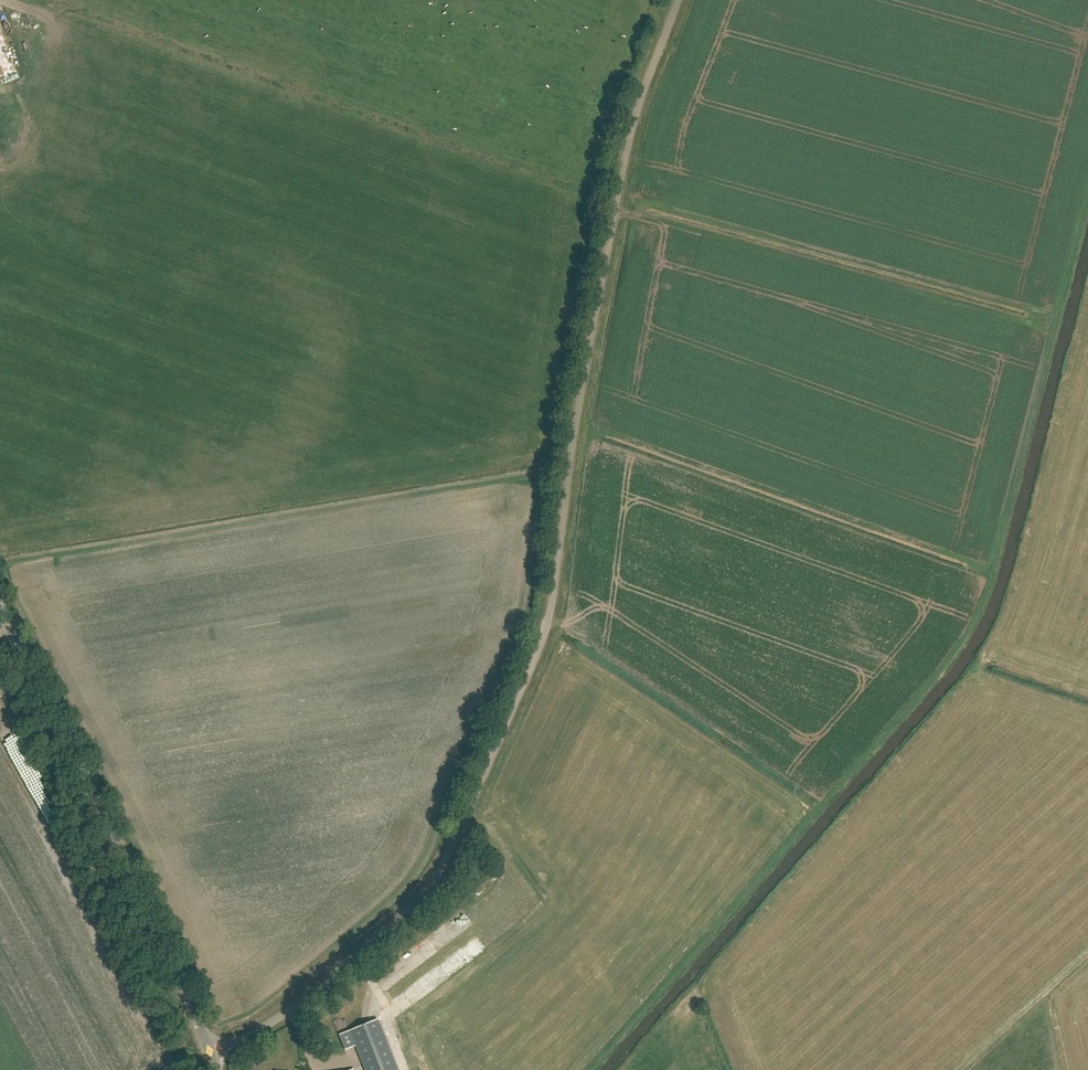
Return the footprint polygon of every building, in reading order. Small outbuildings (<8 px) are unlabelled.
[(461,924),(466,930),(471,926),(466,920),(461,924)] [(378,1019),(339,1034),(345,1050),(355,1046),(364,1069),(397,1069),(378,1019)]
